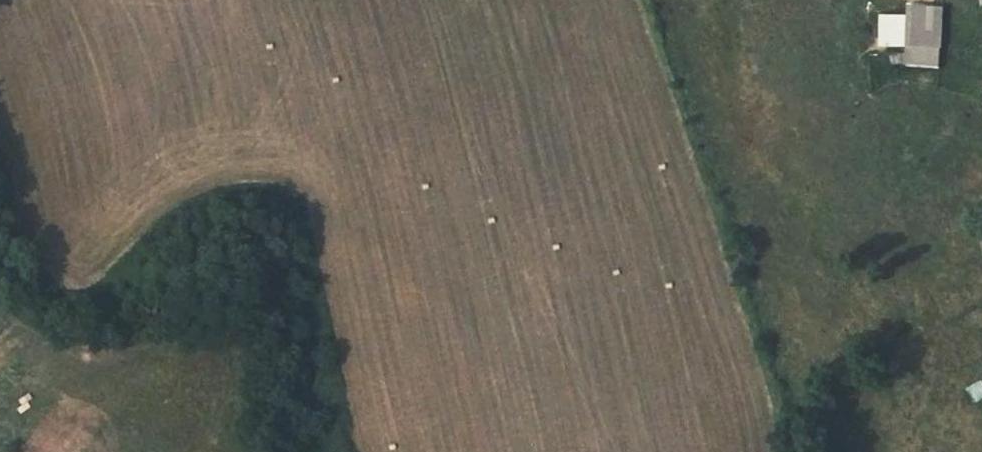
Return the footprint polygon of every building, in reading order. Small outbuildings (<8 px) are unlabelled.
[(905,67),(942,68),(943,6),(906,6),(906,15),(880,15),(879,49),(905,50),(905,67)]
